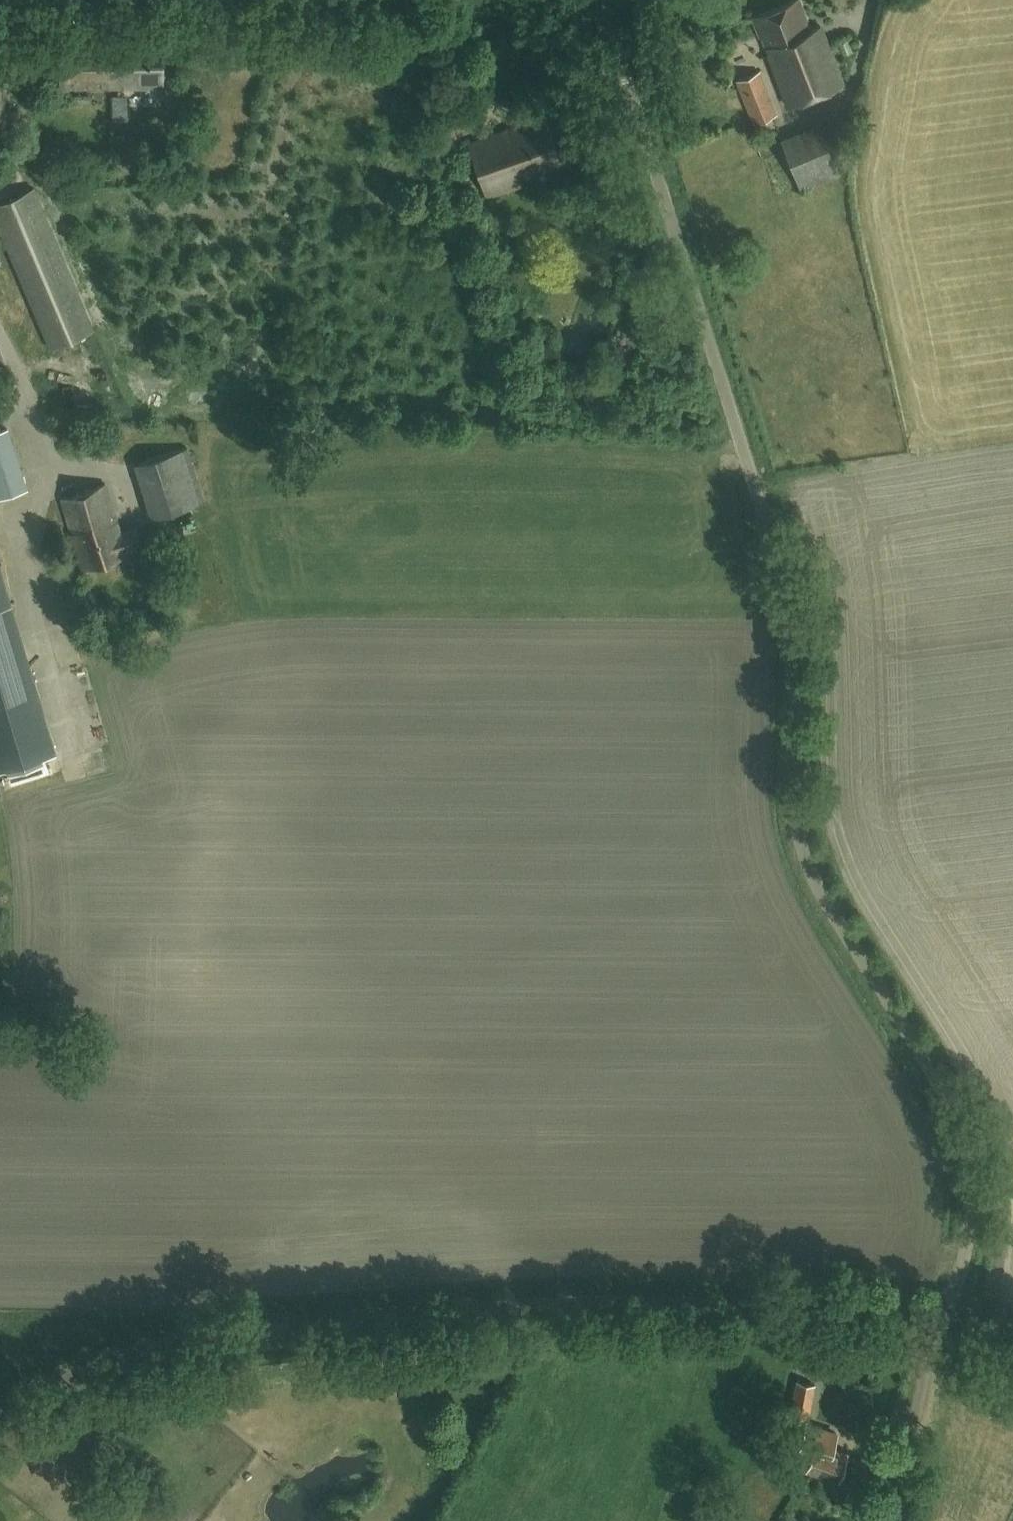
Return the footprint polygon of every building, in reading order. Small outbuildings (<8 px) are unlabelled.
[(821,25),(811,29),(801,0),(790,0),(752,16),(760,35),(762,34),(788,102),(842,80),(821,25)] [(60,87),(162,85),(161,35),(136,35),(136,30),(58,31),(60,87)] [(753,123),(776,114),(759,71),(737,80),(753,123)] [(519,179),(562,164),(544,113),(469,140),(487,192),(520,180),(519,179)] [(793,170),(801,189),(839,174),(831,155),(832,155),(824,135),(785,150),(793,170)] [(93,328),(32,187),(0,201),(0,227),(51,346),(93,328)] [(27,489),(7,427),(0,429),(0,498),(27,489)] [(120,531),(105,485),(106,485),(105,484),(61,498),(83,567),(127,553),(125,549),(141,544),(135,526),(120,531)] [(0,568),(0,770),(6,769),(11,783),(49,771),(45,757),(56,754),(0,568)] [(815,1384),(796,1380),(789,1417),(809,1420),(815,1384)] [(838,1479),(846,1452),(832,1448),(836,1433),(806,1424),(793,1464),(807,1468),(807,1469),(838,1479)]
